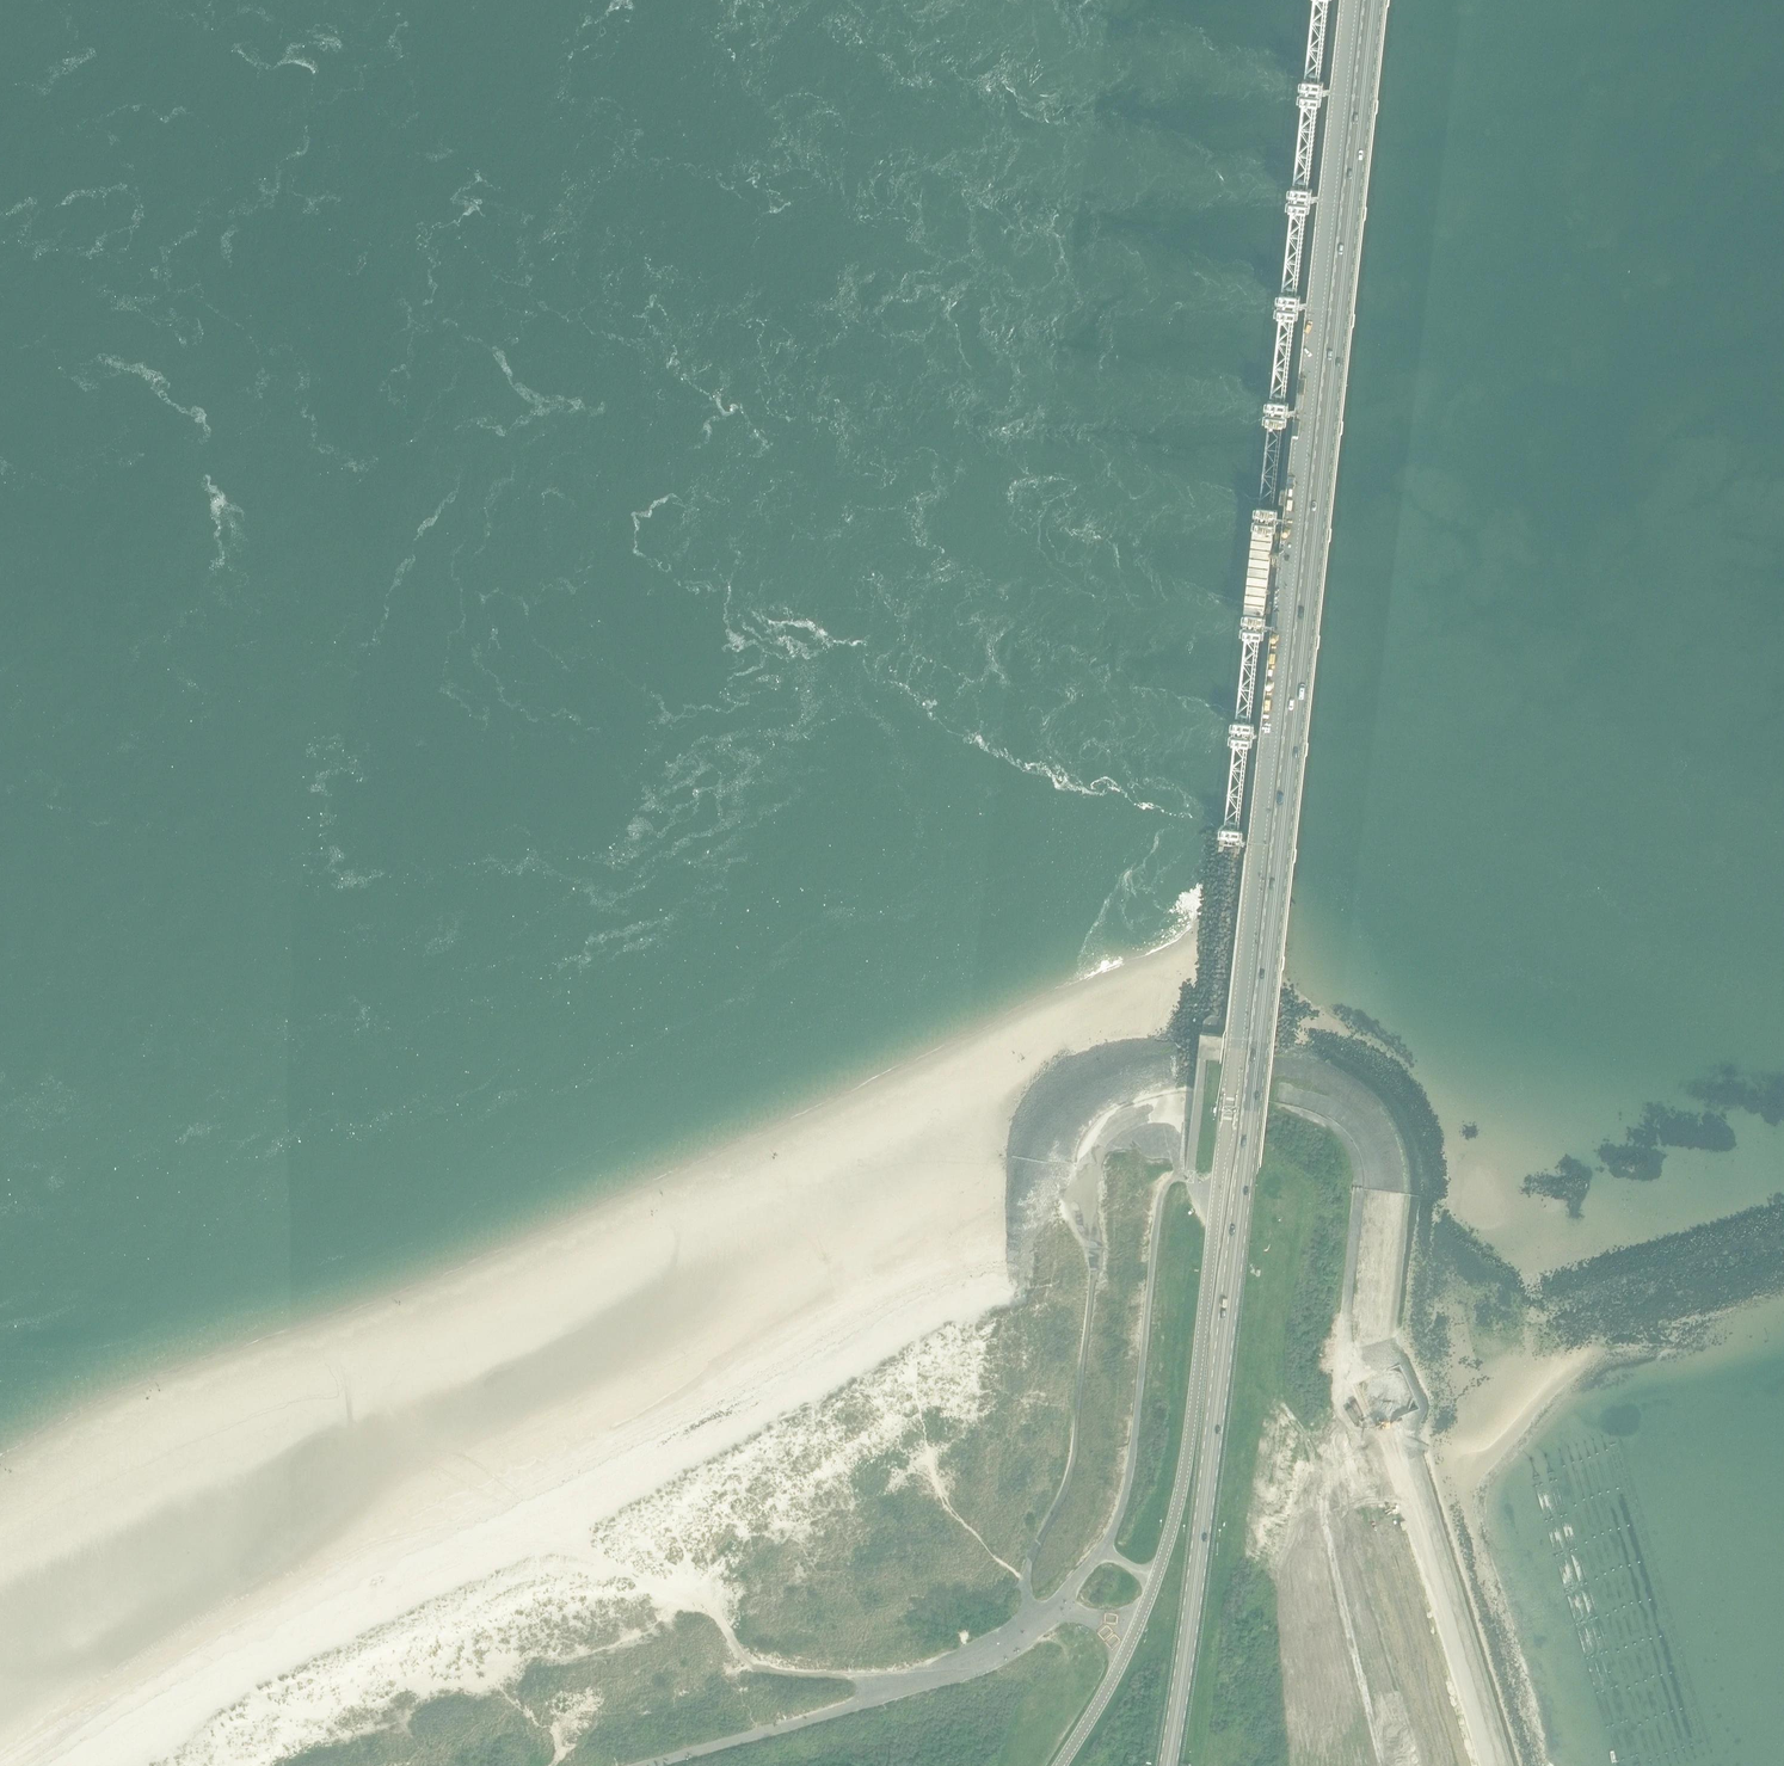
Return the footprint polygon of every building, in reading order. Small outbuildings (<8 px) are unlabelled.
[(1318,74),(1305,73),(1305,74),(1302,74),(1300,94),(1303,95),(1303,96),(1316,97),(1319,98),(1320,97),(1323,97),(1325,76),(1322,76),(1322,75),(1318,74)] [(1260,609),(1247,607),(1247,608),(1243,608),(1241,628),(1245,629),(1244,630),(1258,631),(1261,632),(1261,631),(1265,631),(1267,610),(1264,610),(1264,609),(1260,609)] [(1378,1352),(1368,1366),(1381,1376),(1403,1373),(1400,1348),(1378,1352)]
